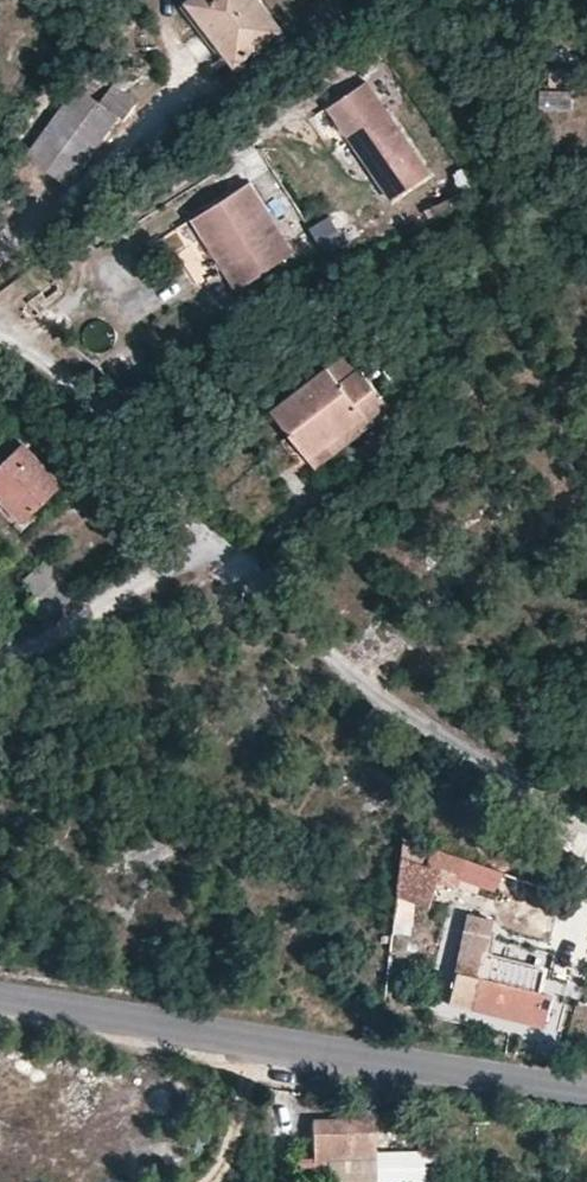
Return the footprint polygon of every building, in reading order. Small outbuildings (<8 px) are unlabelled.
[(286,36),(258,0),(198,0),(186,9),(236,74),(286,36)] [(430,177),(366,87),(328,114),(392,204),(430,177)] [(102,108),(120,121),(124,123),(138,104),(115,88),(102,108)] [(102,108),(75,89),(24,163),(69,194),(120,121),(102,108)] [(297,259),(250,188),(192,226),(239,297),(297,259)] [(320,245),(339,237),(331,219),(312,227),(320,245)] [(272,413),(308,459),(363,416),(372,428),(391,412),(346,355),(272,413)] [(363,416),(308,459),(317,470),(372,428),(363,416)] [(27,452),(0,477),(0,498),(27,527),(65,492),(27,452)] [(20,642),(60,608),(55,603),(76,585),(44,549),(18,571),(30,588),(24,594),(27,598),(1,621),(20,642)] [(396,855),(394,872),(429,880),(432,862),(396,855)] [(468,916),(453,972),(482,979),(493,923),(468,916)] [(499,984),(538,994),(540,986),(526,982),(527,975),(502,970),(499,984)] [(453,972),(446,1003),(542,1029),(550,997),(538,994),(499,984),(482,979),(453,972)] [(373,1164),(370,1125),(312,1129),(315,1168),(373,1164)] [(379,1181),(427,1181),(428,1156),(380,1155),(379,1181)]
